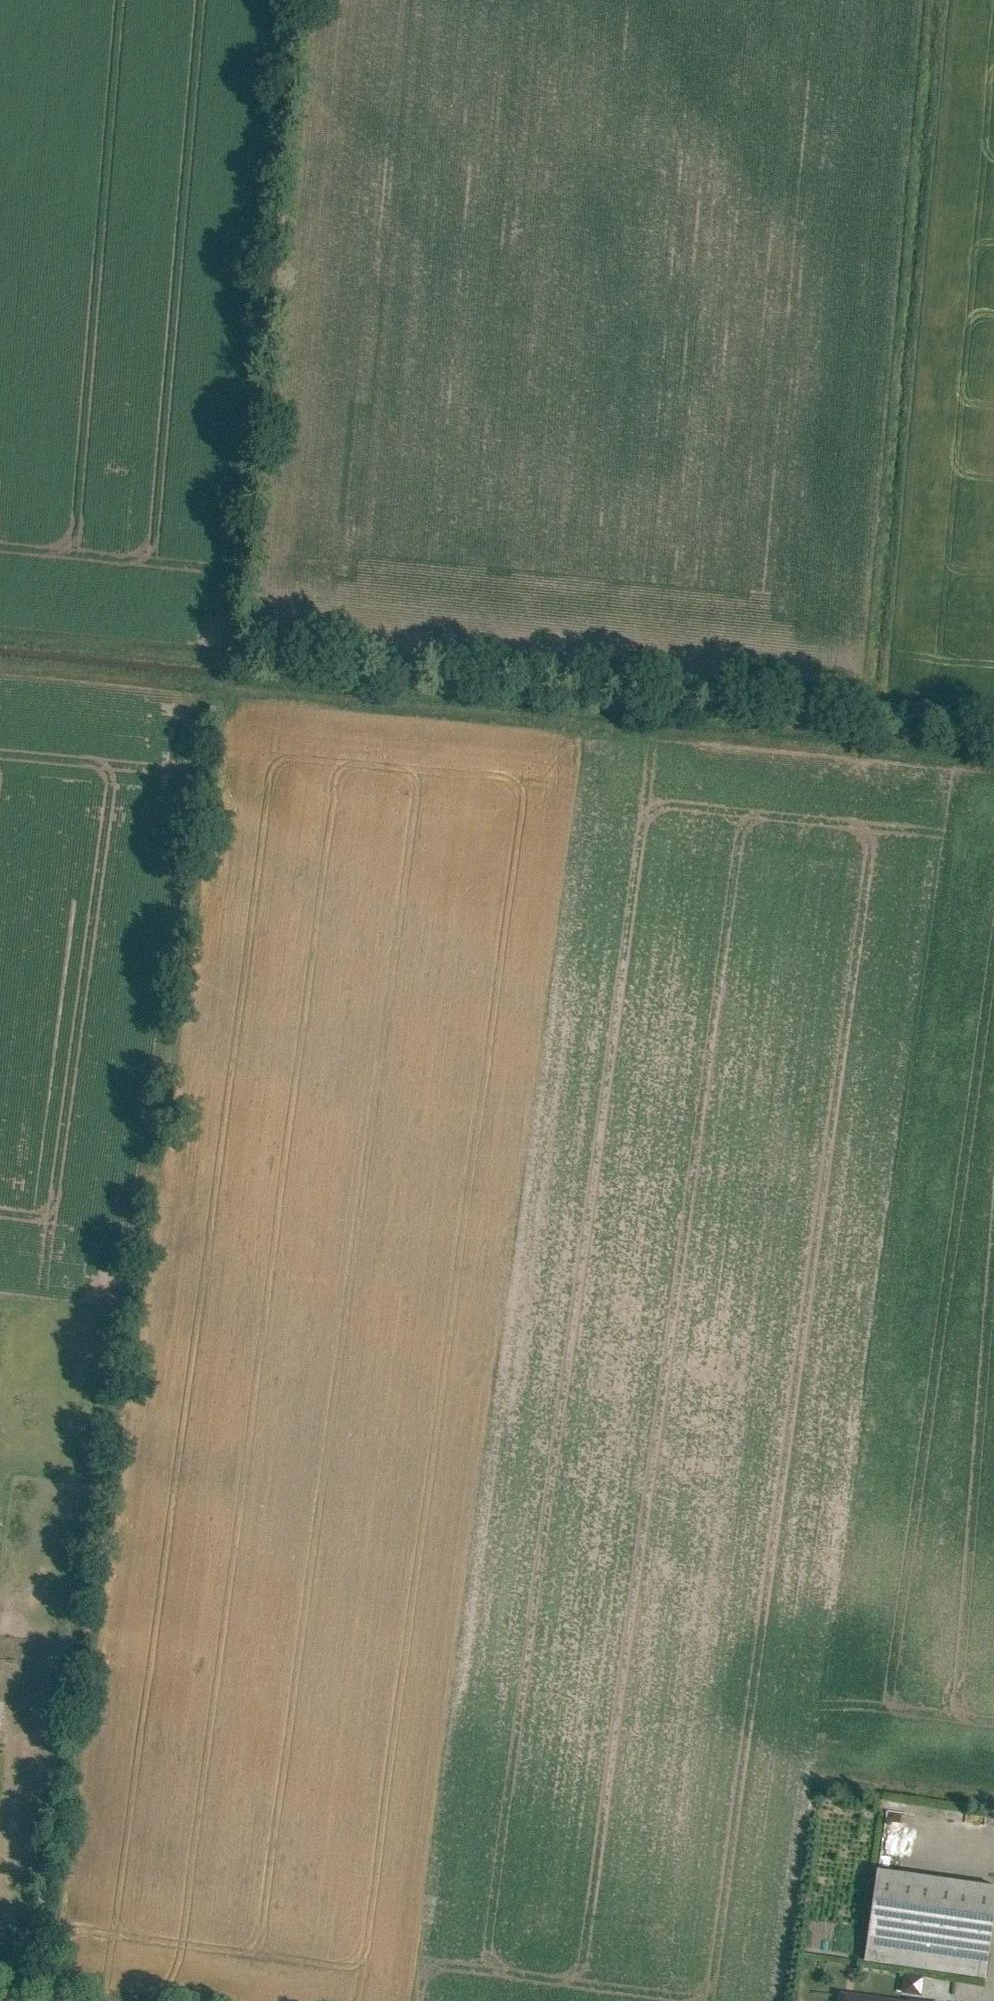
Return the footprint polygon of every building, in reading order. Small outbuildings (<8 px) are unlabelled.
[(986,1983),(993,1928),(993,1891),(874,1874),(861,1964),(986,1983)]
